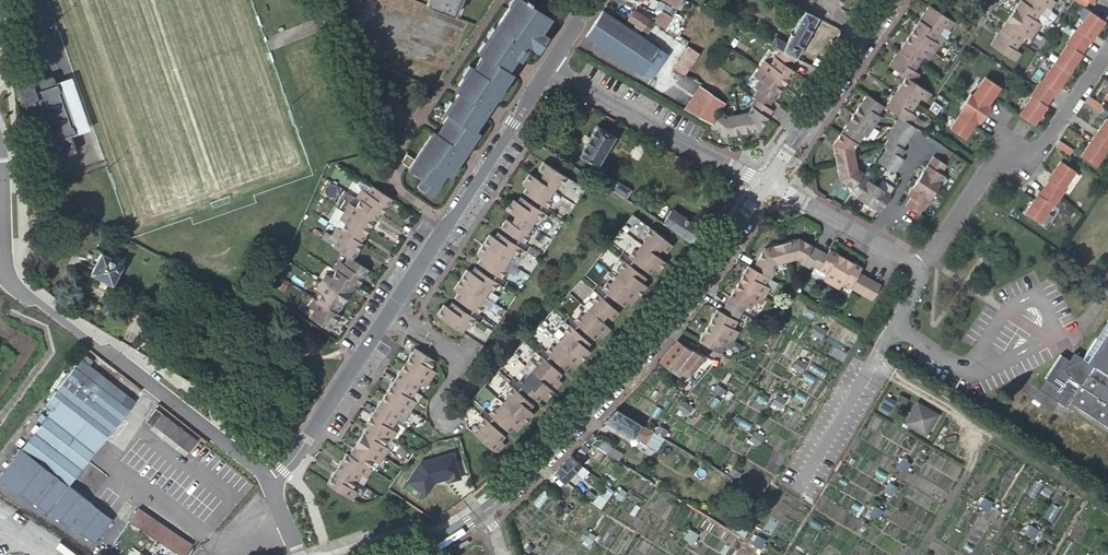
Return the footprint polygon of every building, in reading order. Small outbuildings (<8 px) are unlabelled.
[(533,0),(513,0),(479,51),(483,54),(474,69),(470,66),(455,87),(455,88),(455,89),(458,91),(446,110),(446,111),(450,114),(437,134),(433,132),(413,159),(408,167),(422,177),(417,185),(432,195),(438,185),(446,173),(450,176),(478,133),(474,130),(512,74),(507,70),(516,57),(519,59),(520,59),(521,58),(525,52),(525,51),(525,50),(522,48),(526,43),(537,50),(547,36),(541,31),(550,17),(530,4),(533,0)] [(454,16),(460,0),(428,0),(426,5),(454,16)] [(816,2),(834,15),(838,8),(844,0),(817,0),(816,2)] [(1054,0),(1022,0),(991,46),(1015,63),(1021,54),(1015,51),(1025,36),(1031,40),(1041,24),(1035,20),(1045,6),(1051,10),(1056,2),(1054,0)] [(722,7),(714,2),(710,9),(719,13),(722,7)] [(956,22),(931,6),(890,65),(907,76),(886,107),(900,117),(911,124),(917,115),(910,111),(920,97),(926,101),(932,93),(915,81),(921,74),(915,70),(925,55),(931,59),(941,44),(935,41),(944,27),(950,31),(956,22)] [(631,29),(603,10),(585,36),(622,61),(642,74),(648,77),(653,78),(667,57),(666,53),(631,29)] [(775,37),(770,46),(780,50),(795,58),(817,18),(804,10),(785,42),(775,37)] [(641,11),(633,24),(634,25),(647,33),(650,29),(655,22),(666,28),(673,14),(672,13),(670,15),(662,11),(656,21),(641,11)] [(1104,20),(1089,11),(1077,30),(1076,29),(1066,44),(1067,45),(1042,82),(1041,81),(1031,96),(1032,97),(1020,116),(1034,125),(1043,111),(1040,110),(1044,105),(1045,105),(1055,90),(1054,89),(1057,84),(1060,86),(1078,59),(1075,57),(1078,52),(1080,53),(1090,38),(1089,37),(1092,32),(1095,34),(1104,20)] [(25,40),(14,41),(15,51),(26,49),(25,40)] [(689,46),(685,52),(675,69),(684,75),(699,54),(689,46)] [(764,61),(759,69),(754,76),(759,80),(754,87),(758,91),(753,98),(756,99),(751,106),(752,107),(748,114),(727,116),(721,112),(712,125),(711,127),(720,134),(727,133),(727,136),(740,134),(755,132),(755,129),(762,128),(773,111),(768,108),(794,72),(790,68),(797,59),(795,58),(780,50),(769,65),(764,61)] [(31,82),(18,87),(25,106),(33,103),(35,101),(34,100),(37,98),(50,133),(45,135),(47,142),(44,142),(48,155),(56,152),(59,158),(75,152),(76,150),(70,134),(74,133),(71,126),(70,126),(58,91),(60,91),(57,84),(55,84),(53,77),(51,76),(44,78),(44,76),(44,75),(43,74),(42,73),(42,72),(40,71),(39,71),(38,70),(37,70),(35,70),(33,71),(32,71),(31,72),(30,73),(30,75),(29,76),(30,78),(30,79),(31,81),(31,82)] [(971,92),(961,107),(964,109),(951,127),(965,137),(974,123),(972,122),(975,117),(981,120),(991,106),(985,102),(989,97),(991,98),(1000,85),(986,75),(974,94),(971,92)] [(711,89),(701,84),(685,110),(712,124),(727,101),(711,89)] [(883,105),(867,94),(836,140),(837,147),(834,147),(839,177),(842,177),(843,183),(852,189),(850,193),(879,213),(890,196),(862,176),(863,173),(857,169),(854,148),(857,144),(858,144),(863,136),(866,138),(880,116),(878,114),(883,105)] [(1104,107),(1090,98),(1086,104),(1100,114),(1104,107)] [(911,124),(900,117),(885,138),(888,140),(884,146),(887,148),(877,162),(894,173),(903,159),(900,158),(905,151),(902,149),(916,128),(911,124)] [(1107,150),(1107,119),(1099,133),(1102,134),(1094,145),(1092,143),(1083,156),(1097,166),(1107,150)] [(615,137),(596,125),(578,155),(597,166),(615,137)] [(1075,151),(1061,142),(1056,148),(1070,158),(1075,151)] [(401,162),(408,167),(413,159),(406,154),(404,156),(401,162)] [(947,167),(934,158),(908,196),(911,198),(906,207),(919,216),(945,178),(942,175),(947,167)] [(437,316),(466,335),(470,337),(475,329),(474,328),(486,308),(488,310),(498,293),(497,292),(510,273),(511,274),(522,258),(520,257),(533,238),(534,238),(545,222),(543,221),(555,203),(556,204),(567,188),(566,187),(570,180),(543,162),(538,170),(543,174),(539,180),(529,173),(522,184),(527,187),(523,193),(532,198),(536,201),(534,206),(529,203),(520,197),(517,202),(512,199),(505,210),(515,217),(511,223),(506,220),(500,229),(509,235),(514,237),(510,242),(506,239),(497,234),(494,239),(489,235),(475,256),(480,260),(477,264),(486,270),(491,273),(488,277),(483,274),(474,269),(471,273),(466,270),(453,290),(458,294),(455,298),(464,304),(469,307),(466,312),(461,309),(452,303),(449,308),(444,305),(437,316)] [(1064,191),(1076,172),(1062,162),(1053,176),(1055,177),(1052,182),(1051,182),(1041,197),(1042,198),(1039,203),(1036,201),(1027,214),(1041,224),(1054,206),(1055,206),(1065,192),(1064,191)] [(606,174),(600,184),(626,200),(632,190),(606,174)] [(470,337),(483,346),(585,189),(572,181),(567,188),(556,204),(545,222),(534,238),(522,258),(511,274),(498,293),(488,310),(475,329),(470,337)] [(331,250),(342,256),(348,261),(351,263),(361,247),(359,245),(380,214),(382,216),(393,200),(373,187),(368,194),(362,190),(357,199),(360,201),(355,209),(349,205),(339,221),(345,224),(340,232),(337,230),(331,238),(336,242),(331,250)] [(664,223),(693,242),(701,229),(671,210),(664,223)] [(461,410),(467,428),(473,421),(489,405),(502,391),(518,374),(530,360),(546,343),(559,329),(575,312),(582,305),(588,297),(602,279),(614,264),(628,245),(640,231),(646,224),(646,223),(637,216),(633,213),(507,361),(461,410)] [(467,428),(469,430),(495,454),(504,444),(500,440),(504,436),(496,429),(493,426),(497,422),(500,425),(508,432),(512,428),(516,432),(533,414),(529,410),(533,406),(525,399),(521,396),(525,391),(528,395),(536,402),(540,398),(544,401),(561,384),(557,380),(561,376),(553,368),(549,365),(553,361),(557,364),(565,372),(569,368),(573,371),(589,354),(585,350),(589,346),(581,338),(578,335),(582,331),(585,334),(593,342),(597,337),(601,341),(610,331),(601,322),(606,317),(611,321),(617,313),(609,306),(605,303),(610,297),(614,300),(622,307),(626,302),(631,305),(646,286),(641,282),(645,278),(637,271),(633,268),(637,264),(641,267),(649,273),(652,269),(657,273),(665,262),(656,255),(661,249),(666,253),(672,245),(647,225),(642,231),(640,231),(628,245),(630,246),(615,265),(614,264),(602,279),(603,280),(589,298),(588,297),(582,305),(575,312),(576,313),(560,330),(559,329),(546,343),(547,344),(531,361),(530,360),(518,374),(519,375),(503,392),(502,391),(489,405),(490,406),(474,423),(473,421),(467,428)] [(718,310),(699,341),(719,354),(724,346),(729,349),(739,333),(733,329),(746,307),(751,310),(755,302),(761,305),(770,289),(765,286),(769,278),(771,280),(776,272),(773,271),(776,265),(797,259),(803,263),(802,265),(810,270),(812,267),(826,275),(823,281),(839,290),(842,285),(850,289),(859,274),(862,268),(830,250),(827,255),(803,241),(796,243),(795,240),(769,247),(770,250),(763,252),(753,269),(748,266),(721,312),(718,310)] [(112,259),(101,253),(91,273),(112,284),(124,261),(114,255),(112,259)] [(342,268),(336,264),(331,272),(334,274),(330,281),(327,279),(324,277),(314,292),(316,294),(319,296),(315,303),(312,300),(306,309),(312,313),(307,320),(327,333),(337,318),(335,316),(354,288),(356,289),(367,273),(351,263),(348,261),(342,268)] [(850,289),(872,302),(881,286),(859,274),(850,289)] [(609,306),(614,300),(610,297),(605,303),(609,306)] [(1107,321),(1106,322),(1104,324),(1103,325),(1102,326),(1101,328),(1099,330),(1098,332),(1097,335),(1096,337),(1096,338),(1084,358),(1064,368),(1068,375),(1061,387),(1064,389),(1057,401),(1067,408),(1071,402),(1107,426),(1107,320),(1107,321)] [(674,344),(660,361),(679,371),(694,352),(679,344),(674,344)] [(328,482),(353,499),(359,491),(358,491),(353,487),(358,480),(363,484),(368,476),(365,474),(370,467),(373,469),(376,471),(386,455),(383,453),(380,451),(385,444),(388,446),(398,430),(393,427),(402,413),(408,416),(418,401),(412,397),(422,383),(427,386),(438,371),(432,367),(437,359),(417,347),(367,422),(370,424),(351,454),(348,452),(328,482)] [(694,352),(679,371),(690,376),(699,364),(704,357),(694,352)] [(74,367),(69,373),(44,404),(51,410),(50,412),(48,410),(44,415),(47,417),(20,450),(0,475),(0,481),(94,542),(112,519),(68,486),(128,409),(117,400),(124,392),(89,365),(92,361),(84,354),(74,367)] [(69,373),(74,367),(70,364),(65,371),(69,373)] [(699,364),(690,376),(705,384),(712,370),(699,364)] [(799,378),(801,374),(782,365),(780,367),(772,378),(786,386),(793,375),(799,378)] [(825,390),(812,383),(808,391),(821,398),(825,390)] [(772,397),(760,391),(754,402),(767,409),(772,397)] [(134,401),(124,392),(117,400),(128,409),(134,401)] [(909,399),(899,395),(897,401),(906,405),(909,399)] [(939,415),(918,402),(905,424),(926,437),(939,415)] [(687,405),(680,416),(703,431),(714,414),(713,414),(703,408),(700,413),(687,405)] [(935,417),(919,406),(909,423),(926,433),(935,417)] [(155,409),(148,418),(154,423),(161,413),(155,409)] [(616,410),(606,421),(655,450),(663,438),(616,410)] [(155,422),(153,425),(186,451),(195,439),(162,414),(155,422)] [(714,414),(703,431),(711,437),(722,419),(714,414)] [(763,431),(751,424),(746,432),(758,439),(763,431)] [(595,434),(592,435),(591,435),(586,440),(596,447),(602,440),(595,434)] [(602,440),(596,447),(606,454),(607,455),(614,445),(604,438),(602,440)] [(571,456),(555,472),(563,482),(573,472),(581,479),(588,472),(580,465),(571,456)] [(903,459),(898,468),(906,473),(911,465),(903,459)] [(620,481),(629,468),(620,463),(612,475),(620,481)] [(607,486),(599,498),(594,494),(589,501),(601,510),(613,491),(607,486)] [(992,503),(983,498),(978,506),(987,512),(992,503)] [(564,526),(570,517),(551,505),(543,515),(564,526)] [(876,506),(870,514),(879,520),(884,511),(876,506)] [(147,533),(156,520),(138,508),(129,520),(147,533)] [(176,553),(180,554),(185,554),(192,545),(156,520),(147,533),(176,553)] [(1030,528),(1025,536),(1034,541),(1039,532),(1030,528)] [(766,539),(761,548),(769,553),(775,544),(766,539)]
